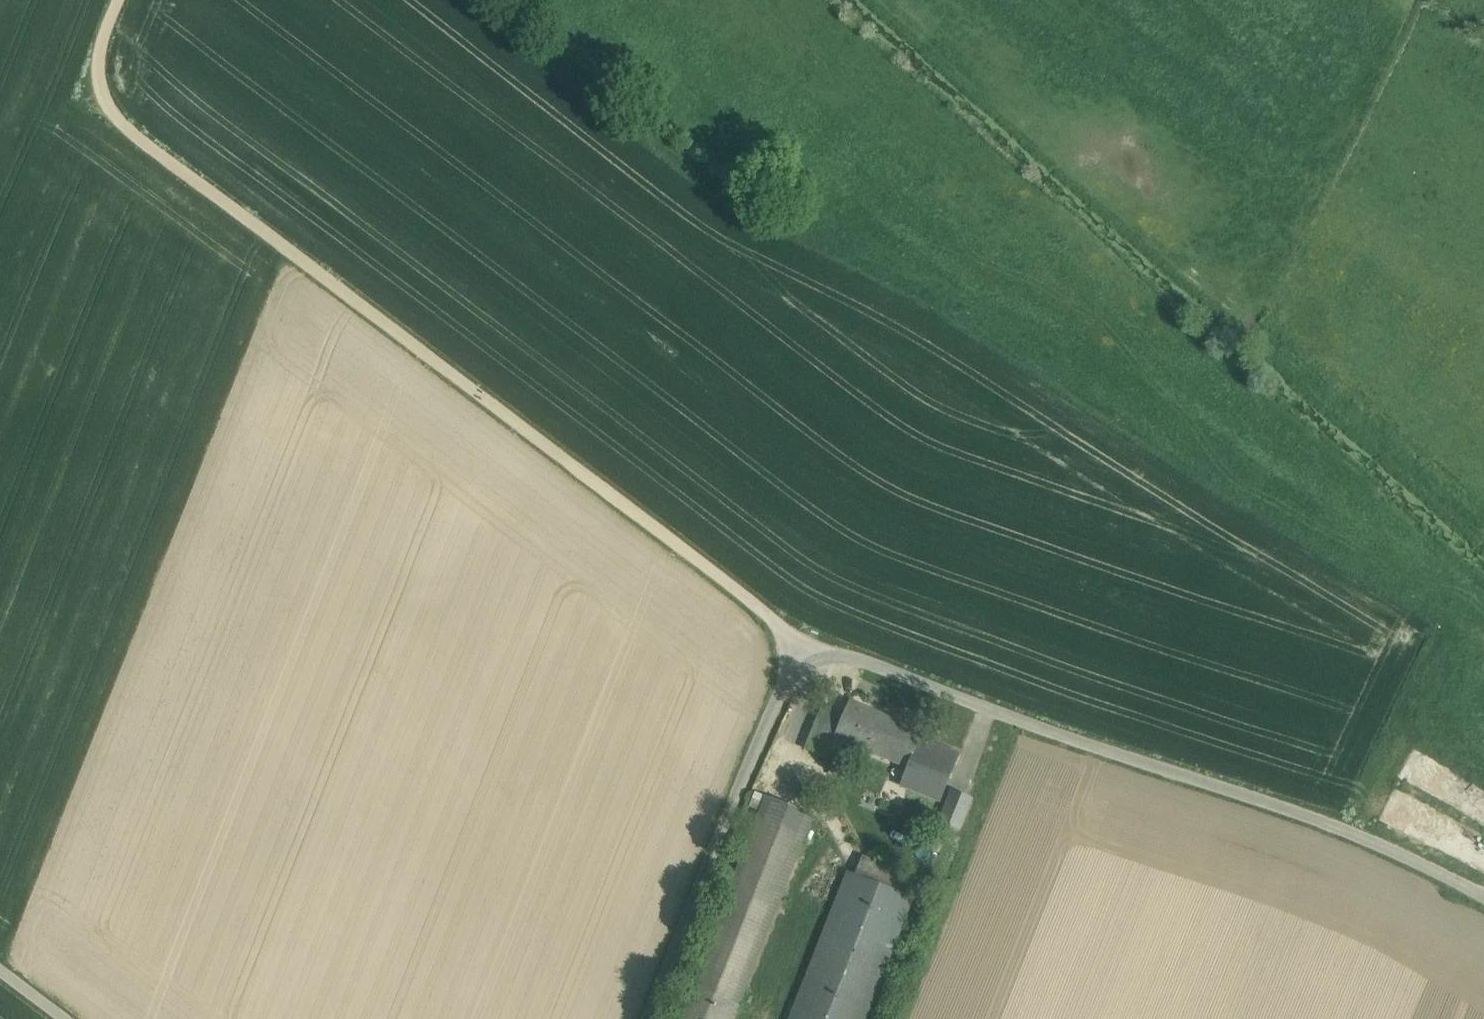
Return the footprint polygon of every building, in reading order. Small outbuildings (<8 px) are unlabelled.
[(923,733),(850,703),(844,716),(822,707),(814,729),(837,738),(908,768),(909,768),(921,739),(923,733)] [(837,738),(814,729),(805,749),(828,758),(837,738)] [(933,745),(921,739),(909,768),(908,768),(902,782),(940,798),(956,758),(934,749),(933,745)] [(971,800),(953,792),(941,822),(959,829),(971,800)] [(767,797),(693,985),(739,1004),(814,815),(767,797)] [(917,881),(863,859),(856,875),(910,897),(917,881)] [(793,1018),(862,1018),(910,897),(856,875),(851,873),(793,1018)] [(679,1018),(734,1018),(739,1004),(693,985),(679,1018)]
